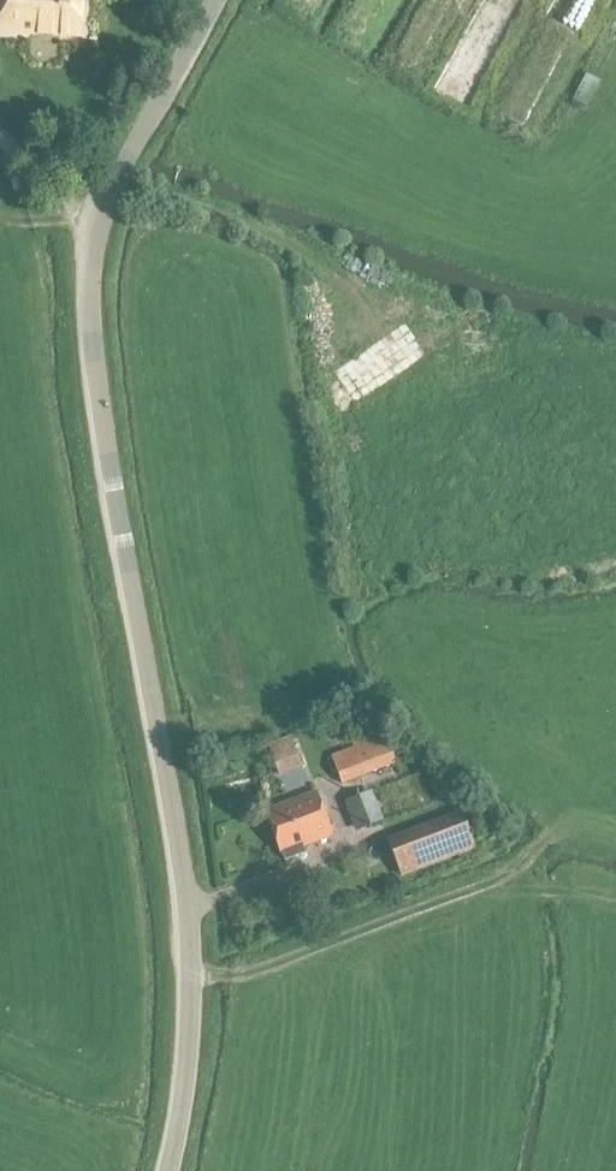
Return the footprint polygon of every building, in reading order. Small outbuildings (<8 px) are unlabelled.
[(82,0),(2,0),(1,2),(0,22),(0,31),(81,35),(82,0)] [(369,303),(323,331),(342,361),(332,367),(351,399),(400,369),(396,363),(419,349),(405,327),(390,336),(369,303)] [(342,785),(398,765),(383,727),(353,738),(356,745),(331,755),(342,785)] [(288,746),(264,752),(270,775),(294,769),(288,746)] [(357,831),(385,819),(372,788),(343,801),(357,831)] [(284,862),(305,855),(304,847),(334,836),(318,794),(265,813),(281,856),(282,855),(284,862)] [(459,820),(392,845),(405,879),(472,854),(471,852),(459,820)]
